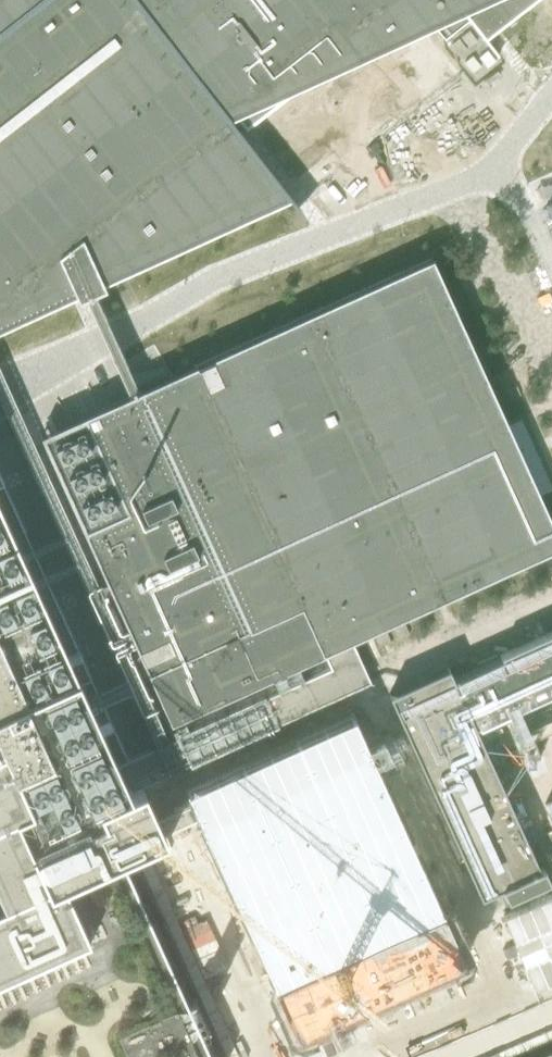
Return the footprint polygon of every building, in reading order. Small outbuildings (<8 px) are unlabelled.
[(69,284),(74,294),(76,293),(74,289),(79,287),(88,283),(97,279),(98,283),(101,282),(96,272),(280,189),(297,211),(299,209),(220,108),(425,16),(444,40),(468,21),(483,41),(528,6),(523,0),(0,0),(0,315),(69,284)] [(50,460),(146,673),(170,725),(323,655),(351,642),(551,551),(551,525),(538,496),(551,490),(519,420),(507,425),(431,259),(139,391),(150,415),(136,421),(109,434),(108,434),(113,446),(85,459),(80,447),(79,447),(50,460)] [(128,396),(138,392),(105,322),(88,283),(79,287),(128,396)] [(68,423),(39,437),(50,460),(79,447),(80,447),(85,459),(113,446),(108,434),(109,434),(136,421),(150,415),(139,391),(138,392),(128,396),(126,397),(98,410),(68,423)] [(28,570),(14,539),(15,538),(16,539),(18,540),(20,540),(21,539),(22,538),(22,535),(25,533),(2,481),(0,476),(0,583),(28,570)] [(118,852),(194,818),(187,802),(154,817),(141,788),(369,684),(350,642),(323,655),(329,669),(127,760),(98,695),(86,700),(76,677),(88,671),(79,650),(78,650),(55,598),(51,600),(51,599),(50,599),(50,598),(49,598),(48,598),(47,598),(46,598),(45,598),(45,599),(44,599),(44,600),(44,601),(44,602),(44,603),(43,603),(28,570),(0,583),(0,1056),(211,1056),(118,852)] [(453,680),(447,669),(388,696),(393,707),(356,724),(377,771),(414,754),(479,898),(500,889),(506,901),(549,881),(542,868),(538,869),(474,727),(551,692),(551,634),(551,632),(498,656),(500,658),(453,680)] [(532,1056),(551,1056),(551,1048),(532,1056)]
